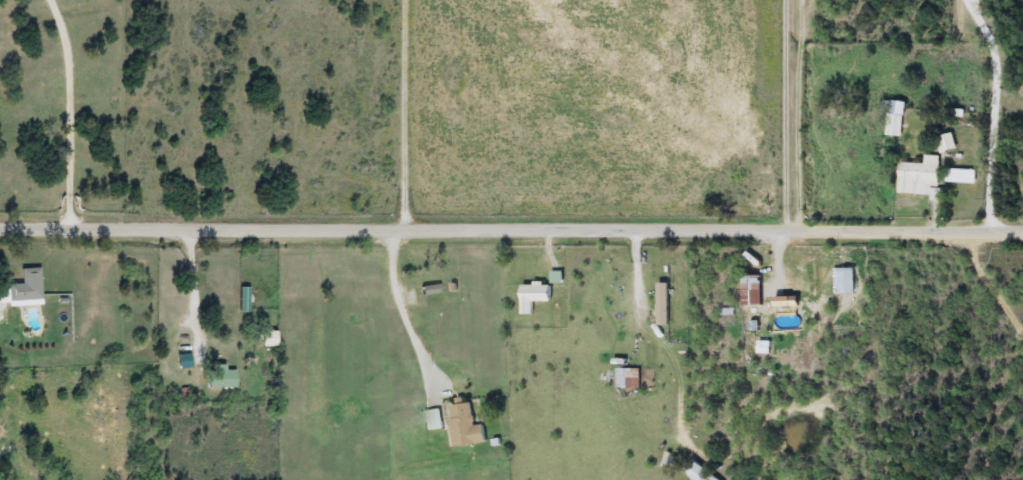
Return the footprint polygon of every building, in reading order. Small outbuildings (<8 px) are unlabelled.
[(890,136),(890,101),(904,101),(904,136),(890,136)] [(955,149),(941,151),(939,137),(953,135),(955,149)] [(899,163),(925,164),(925,155),(941,156),(940,197),(899,196),(899,163)] [(42,304),(0,305),(0,286),(22,285),(21,269),(40,268),(42,304)] [(836,269),(855,269),(855,293),(836,293),(836,269)] [(744,316),(744,275),(764,275),(764,306),(778,306),(778,316),(744,316)] [(671,326),(660,326),(659,283),(671,283),(671,326)] [(553,285),(553,302),(535,301),(535,315),(523,315),(524,284),(553,285)] [(440,285),(441,294),(422,295),(422,286),(440,285)] [(262,347),(262,332),(277,332),(277,347),(262,347)] [(794,340),(813,340),(813,373),(794,373),(794,340)] [(177,346),(190,346),(190,369),(177,369),(177,346)] [(236,389),(207,389),(207,367),(236,367),(236,389)] [(618,389),(618,368),(641,368),(641,389),(618,389)] [(488,443),(456,448),(449,406),(472,403),(475,426),(485,424),(488,443)] [(428,411),(441,410),(443,430),(430,430),(428,411)]
